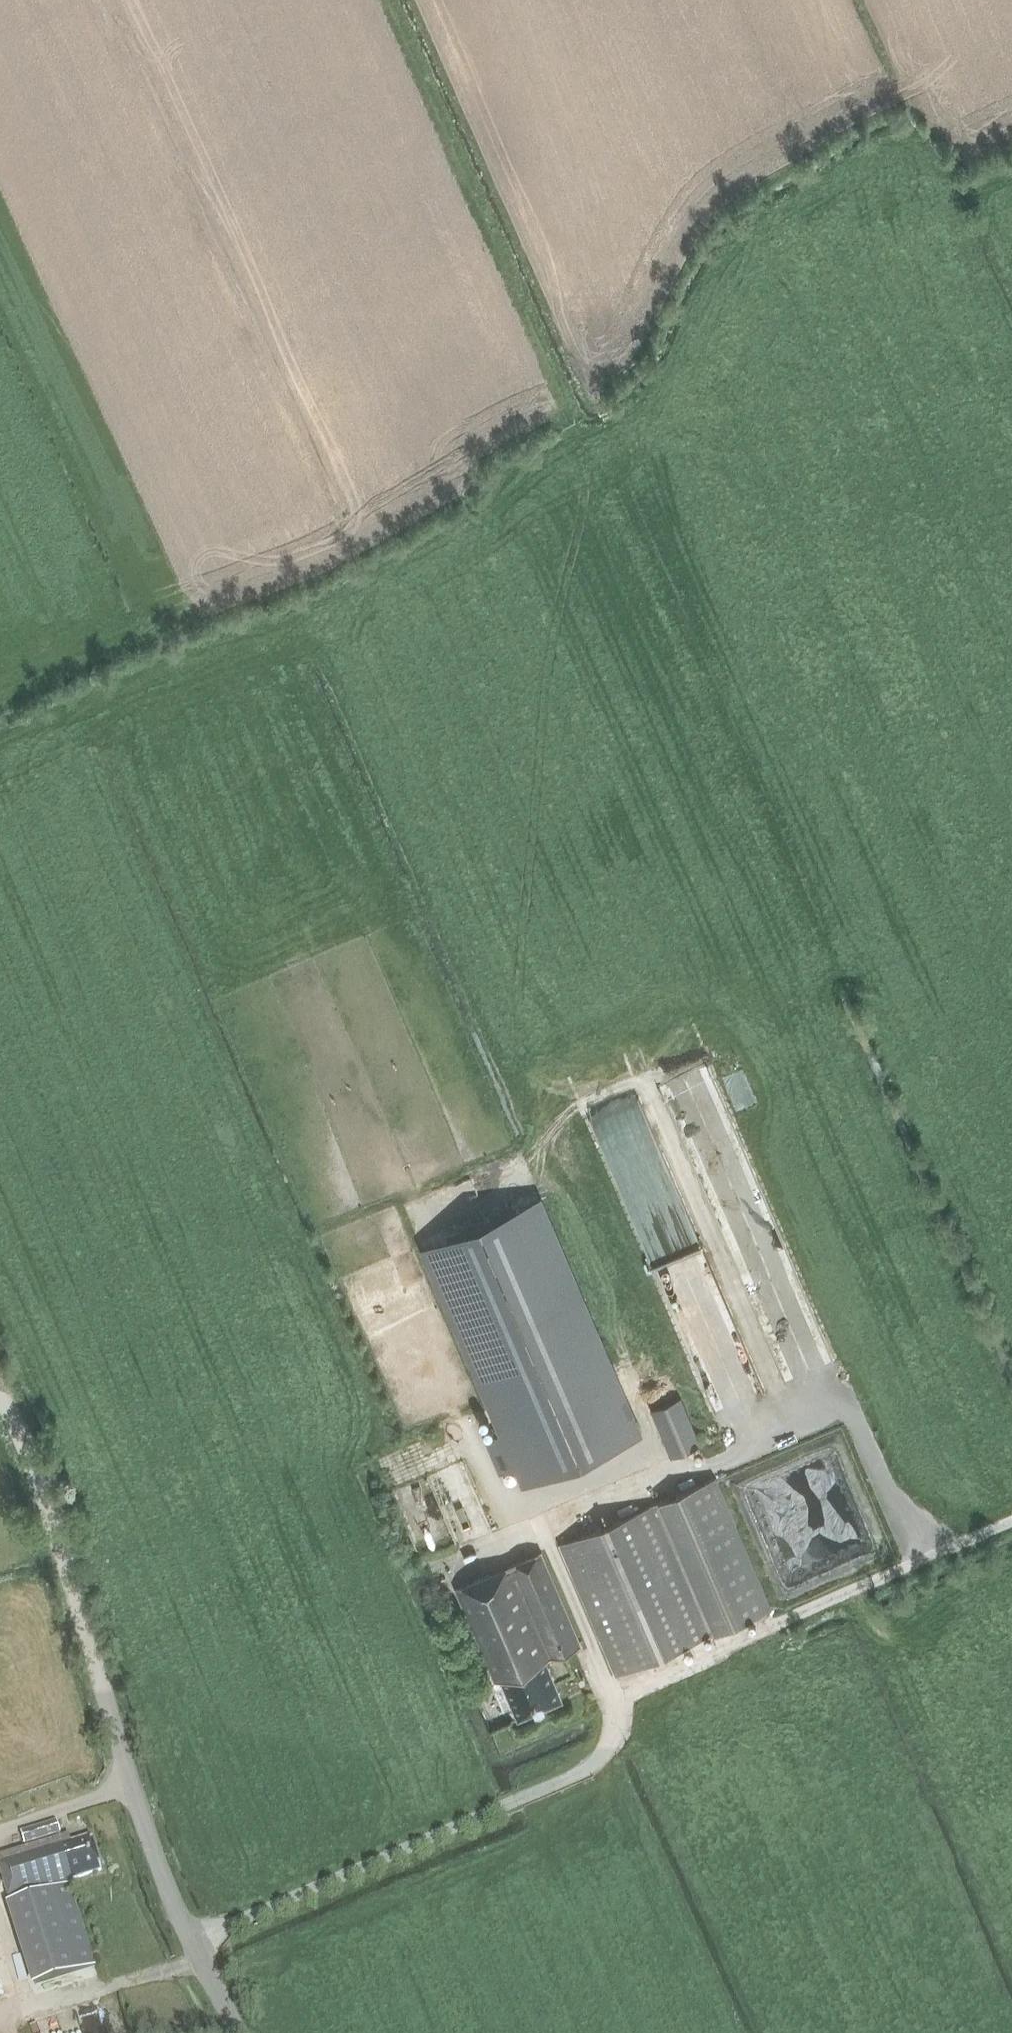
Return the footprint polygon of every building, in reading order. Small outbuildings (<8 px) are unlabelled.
[(638,1432),(539,1199),(423,1249),(502,1432),(484,1440),(499,1474),(517,1467),(523,1481),(638,1432)] [(701,1445),(680,1396),(649,1409),(670,1458),(701,1445)] [(772,1609),(716,1477),(558,1544),(614,1676),(772,1609)] [(545,1659),(580,1644),(541,1552),(456,1588),(495,1681),(501,1678),(518,1717),(561,1699),(545,1659)] [(42,1828),(21,1835),(24,1844),(55,1834),(57,1839),(0,1857),(0,1875),(38,1993),(85,1978),(83,1971),(95,1967),(87,1942),(75,1946),(65,1915),(75,1912),(66,1882),(100,1871),(89,1838),(71,1844),(70,1839),(69,1840),(68,1836),(62,1837),(57,1823),(42,1828)]
